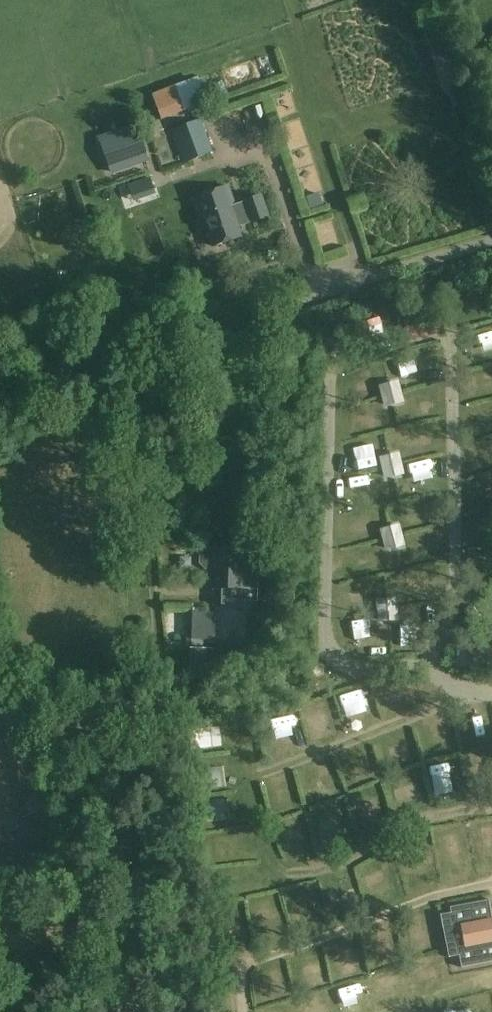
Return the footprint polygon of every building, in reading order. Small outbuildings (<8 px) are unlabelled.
[(152,95),(162,120),(208,102),(198,76),(152,95)] [(172,131),(184,165),(214,155),(201,120),(172,131)] [(137,123),(99,136),(112,175),(150,162),(137,123)] [(262,195),(236,204),(230,187),(193,199),(200,220),(204,219),(213,246),(242,237),(237,223),(250,218),(252,224),(270,219),(262,195)] [(319,194),(303,203),(309,213),(325,203),(319,194)] [(437,319),(405,323),(408,341),(439,337),(437,319)] [(404,387),(415,387),(415,368),(404,369),(404,387)] [(386,433),(401,427),(392,402),(377,407),(386,433)] [(485,434),(491,432),(491,408),(479,411),(485,434)] [(381,442),(382,460),(395,459),(394,442),(381,442)] [(417,474),(402,478),(408,499),(423,495),(417,474)] [(207,549),(201,555),(201,564),(206,570),(215,570),(214,589),(216,589),(215,605),(228,605),(228,589),(258,590),(259,564),(243,564),(243,549),(216,549),(207,549)] [(192,608),(192,625),(187,625),(187,643),(192,643),(192,645),(203,645),(203,641),(216,641),(216,613),(207,613),(207,608),(192,608)] [(190,648),(191,679),(214,678),(214,647),(190,648)] [(342,711),(361,705),(356,689),(337,695),(342,711)] [(305,712),(311,735),(327,732),(321,708),(305,712)] [(474,715),(475,740),(491,739),(491,714),(474,715)] [(433,777),(453,774),(450,757),(431,760),(433,777)] [(449,957),(459,955),(461,967),(491,961),(491,916),(489,900),(450,907),(452,919),(442,921),(449,957)] [(433,937),(417,939),(419,950),(435,948),(433,937)] [(356,979),(337,987),(342,1001),(361,993),(356,979)] [(442,1003),(444,1011),(462,1011),(459,1000),(442,1003)]
